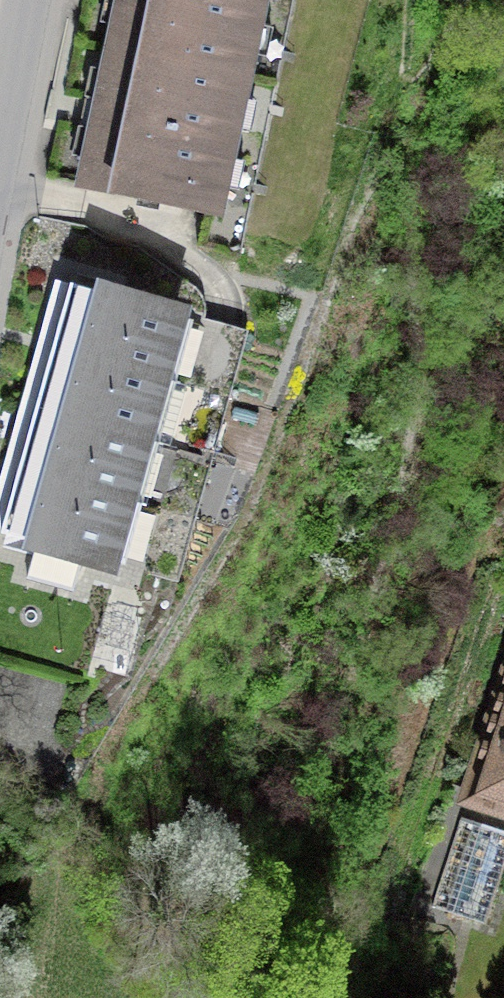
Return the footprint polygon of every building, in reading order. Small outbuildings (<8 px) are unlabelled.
[(123,30),(278,60),(289,0),(129,0),(123,30)] [(278,60),(123,30),(96,175),(250,205),(278,60)] [(53,274),(35,336),(230,392),(248,330),(53,274)] [(211,456),(230,392),(35,336),(16,400),(211,456)] [(16,400),(0,455),(0,460),(194,516),(211,456),(16,400)] [(194,516),(0,460),(0,530),(175,580),(194,516)] [(48,723),(61,672),(0,657),(0,711),(48,723)] [(475,794),(503,804),(503,704),(475,794)] [(466,817),(438,905),(486,921),(503,865),(503,829),(466,817)]
